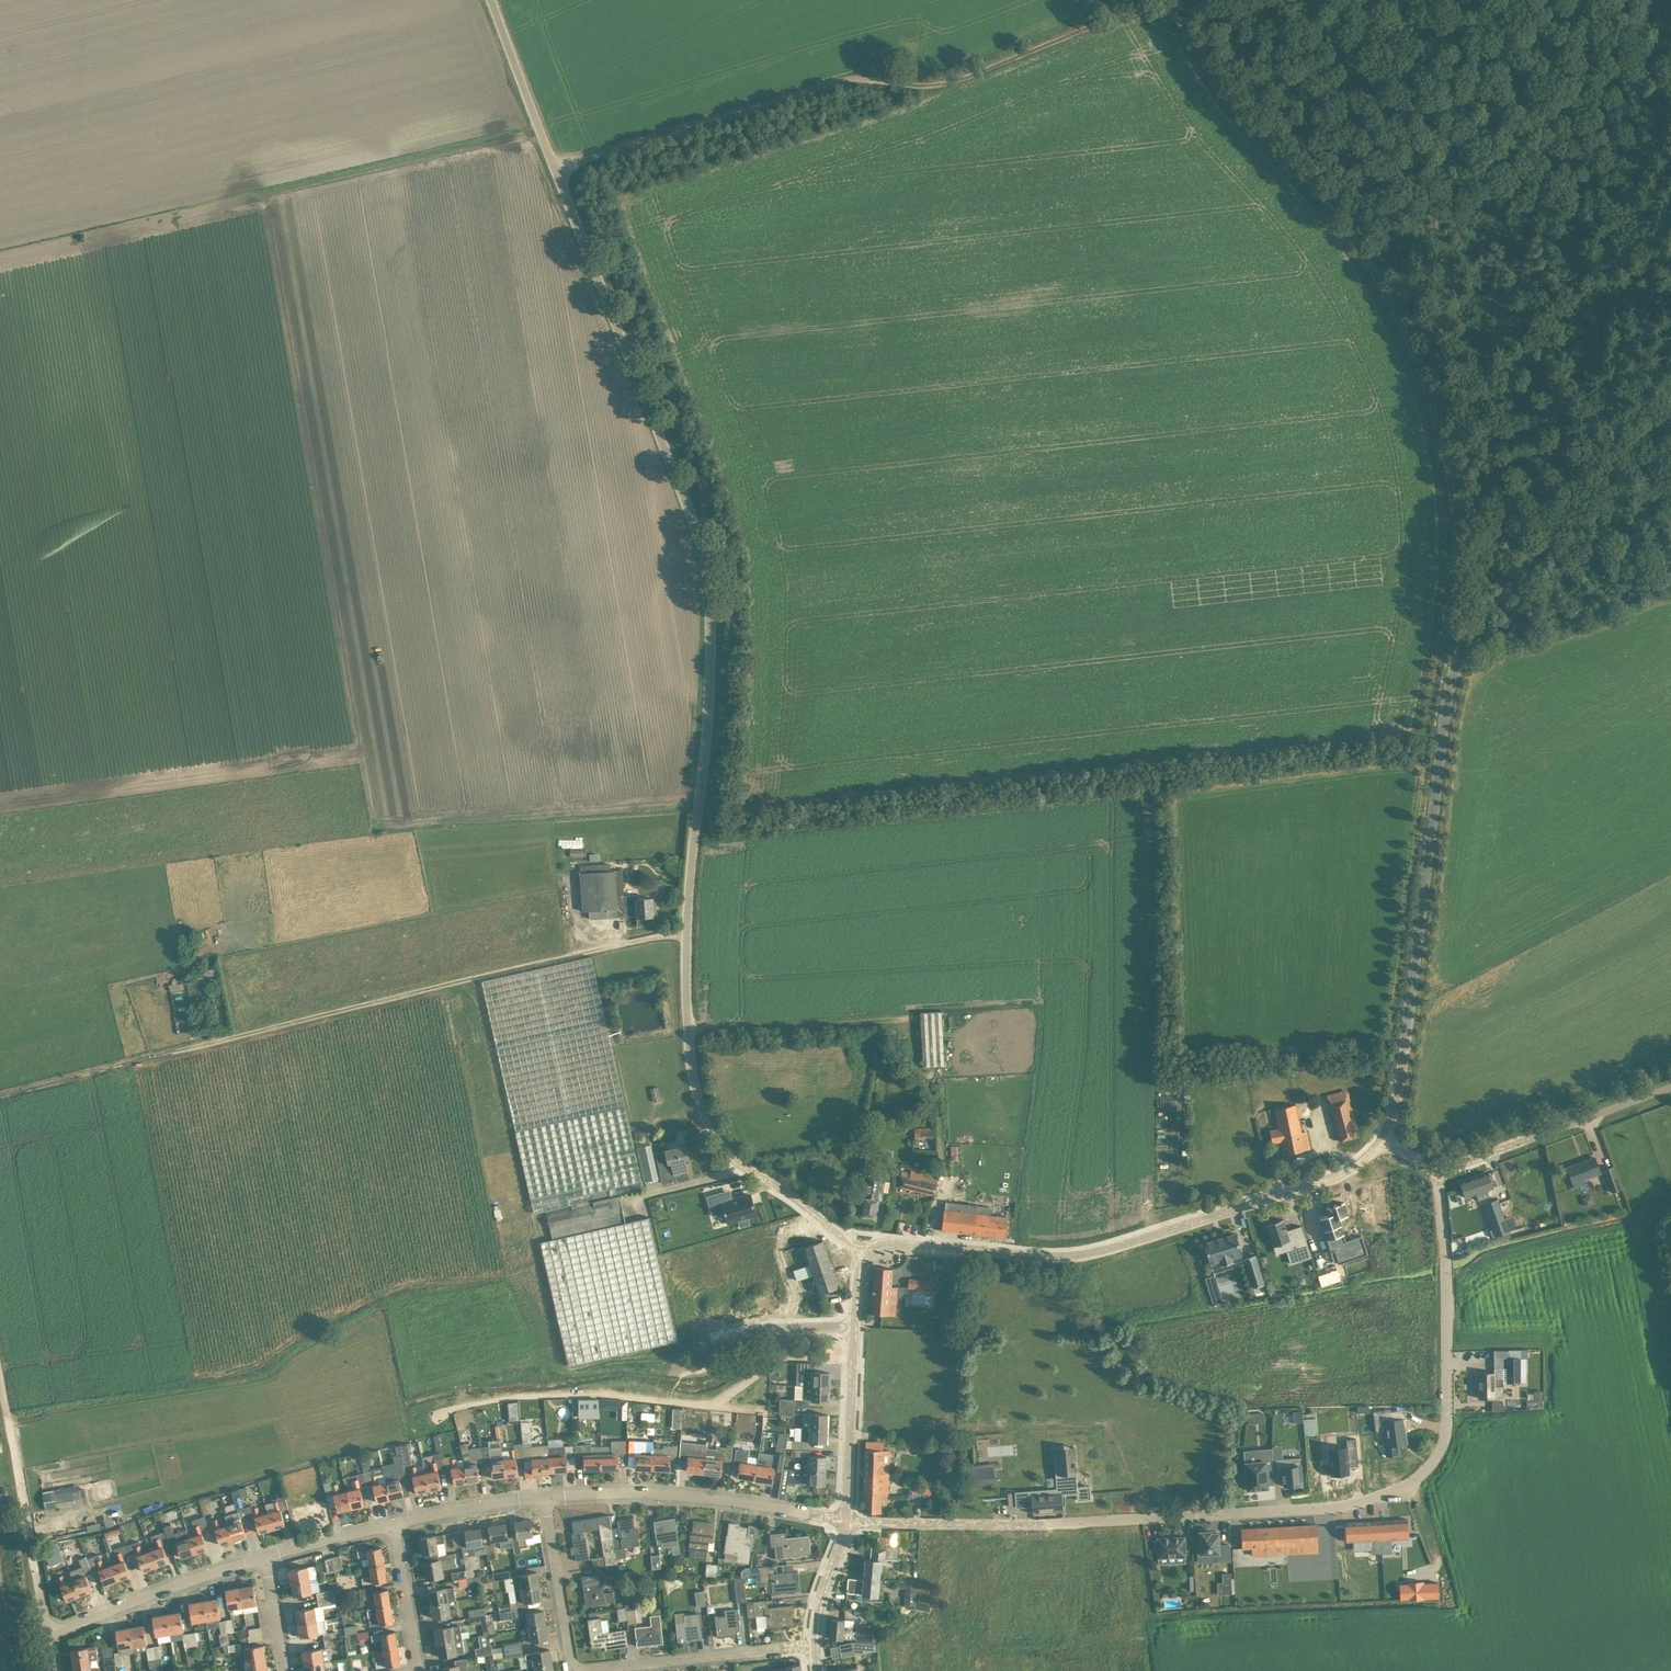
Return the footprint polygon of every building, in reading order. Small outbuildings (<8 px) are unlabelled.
[(571,856),(578,856),(586,856),(586,848),(571,848),(571,856)] [(653,897),(638,899),(637,894),(624,896),(622,870),(610,870),(610,864),(580,866),(581,873),(583,911),(590,910),(590,918),(637,915),(638,917),(638,925),(649,923),(648,916),(655,916),(657,916),(656,907),(654,907),(653,897)] [(643,1188),(631,1134),(591,956),(481,980),(533,1213),(571,1204),(571,1205),(547,1211),(547,1215),(550,1228),(553,1239),(541,1241),(568,1365),(678,1340),(650,1217),(626,1222),(620,1194),(610,1197),(610,1195),(643,1188)] [(944,1010),(922,1011),(924,1065),(946,1064),(944,1010)] [(661,1100),(658,1086),(650,1088),(653,1101),(661,1100)] [(1359,1135),(1349,1098),(1347,1089),(1328,1094),(1330,1103),(1340,1141),(1359,1135)] [(1284,1154),(1310,1148),(1306,1131),(1301,1132),(1295,1104),(1274,1109),(1279,1128),(1269,1131),(1272,1143),(1281,1141),(1284,1154)] [(914,1113),(920,1113),(920,1107),(915,1107),(915,1105),(910,1105),(910,1112),(914,1112),(914,1113)] [(915,1136),(936,1135),(935,1129),(932,1129),(932,1127),(914,1128),(915,1136)] [(645,1182),(658,1179),(651,1145),(638,1148),(645,1182)] [(676,1147),(664,1150),(655,1152),(662,1183),(667,1182),(672,1181),(676,1180),(675,1174),(678,1173),(689,1171),(686,1159),(690,1158),(687,1145),(676,1147)] [(870,1173),(874,1150),(863,1148),(859,1171),(870,1173)] [(1584,1178),(1601,1173),(1595,1157),(1567,1167),(1575,1187),(1586,1183),(1584,1178)] [(1603,1170),(1604,1171),(1612,1193),(1622,1189),(1614,1166),(1603,1170)] [(936,1184),(937,1179),(921,1175),(922,1171),(911,1168),(910,1172),(903,1170),(902,1171),(901,1175),(899,1186),(934,1194),(936,1184)] [(1496,1193),(1494,1187),(1489,1172),(1460,1182),(1465,1197),(1476,1193),(1478,1199),(1496,1193)] [(882,1200),(884,1191),(886,1180),(868,1177),(865,1197),(864,1197),(863,1203),(861,1214),(863,1215),(864,1217),(867,1217),(869,1216),(876,1217),(880,1200),(882,1200)] [(1389,1229),(1387,1184),(1372,1185),(1373,1206),(1366,1207),(1367,1230),(1389,1229)] [(741,1226),(750,1224),(748,1216),(756,1214),(754,1205),(753,1202),(750,1194),(729,1200),(726,1190),(710,1195),(710,1196),(712,1205),(723,1202),(725,1210),(725,1211),(725,1213),(726,1213),(729,1222),(739,1219),(741,1226)] [(1583,1197),(1586,1206),(1594,1203),(1591,1194),(1583,1197)] [(1336,1215),(1347,1212),(1343,1199),(1342,1199),(1340,1200),(1340,1198),(1336,1199),(1337,1201),(1333,1202),(1332,1201),(1329,1202),(1329,1203),(1327,1204),(1326,1204),(1328,1212),(1319,1214),(1329,1248),(1333,1247),(1336,1260),(1345,1257),(1343,1252),(1363,1246),(1359,1233),(1343,1238),(1336,1215)] [(1506,1219),(1502,1206),(1501,1205),(1499,1199),(1484,1204),(1492,1229),(1490,1230),(1492,1237),(1496,1236),(1496,1237),(1510,1231),(1506,1219)] [(1005,1237),(1007,1226),(1009,1208),(999,1207),(998,1215),(992,1214),(993,1209),(945,1203),(944,1210),(937,1209),(936,1217),(935,1228),(943,1229),(1004,1236),(1004,1237),(1005,1237)] [(1283,1219),(1267,1224),(1273,1245),(1284,1242),(1290,1263),(1303,1259),(1294,1228),(1287,1230),(1283,1219)] [(1221,1259),(1223,1264),(1233,1261),(1232,1256),(1242,1253),(1236,1233),(1205,1243),(1211,1262),(1221,1259)] [(1454,1251),(1466,1250),(1464,1237),(1453,1238),(1454,1251)] [(823,1240),(813,1244),(803,1247),(809,1264),(813,1275),(819,1293),(829,1290),(839,1287),(823,1240)] [(1255,1255),(1245,1258),(1254,1287),(1264,1284),(1255,1255)] [(1337,1269),(1335,1265),(1317,1271),(1322,1285),(1340,1279),(1337,1269)] [(896,1315),(898,1286),(892,1286),(892,1277),(893,1268),(875,1267),(872,1313),(896,1315)] [(1205,1277),(1214,1304),(1225,1300),(1216,1274),(1205,1277)] [(908,1288),(926,1289),(926,1279),(909,1278),(908,1288)] [(957,1284),(955,1295),(963,1296),(965,1285),(957,1284)] [(1521,1358),(1508,1358),(1507,1382),(1521,1382),(1521,1358)] [(797,1372),(804,1372),(803,1386),(829,1386),(830,1372),(815,1371),(815,1362),(797,1362),(794,1362),(794,1364),(797,1364),(797,1372)] [(1496,1372),(1487,1372),(1476,1372),(1476,1381),(1478,1381),(1479,1397),(1490,1397),(1495,1397),(1495,1396),(1503,1396),(1503,1385),(1495,1385),(1496,1372)] [(803,1386),(803,1399),(810,1399),(811,1399),(811,1400),(818,1400),(829,1400),(829,1386),(803,1386)] [(600,1408),(600,1398),(580,1398),(580,1408),(600,1408)] [(1527,1401),(1527,1408),(1544,1407),(1544,1399),(1535,1400),(1527,1401)] [(616,1402),(606,1401),(605,1409),(615,1410),(616,1402)] [(1406,1443),(1403,1418),(1392,1420),(1390,1409),(1373,1411),(1376,1431),(1386,1430),(1388,1445),(1386,1445),(1387,1455),(1399,1454),(1398,1444),(1406,1443)] [(1294,1423),(1303,1422),(1303,1419),(1303,1413),(1302,1411),(1293,1411),(1294,1423)] [(803,1427),(828,1428),(828,1414),(803,1413),(803,1427)] [(1318,1433),(1317,1417),(1304,1417),(1305,1433),(1318,1433)] [(521,1421),(522,1432),(531,1432),(531,1421),(521,1421)] [(828,1428),(803,1427),(802,1435),(802,1440),(786,1440),(786,1448),(792,1448),(811,1449),(811,1441),(827,1442),(828,1428)] [(431,1462),(433,1470),(425,1472),(429,1490),(442,1487),(438,1470),(445,1469),(441,1452),(438,1434),(434,1435),(437,1453),(434,1454),(436,1461),(431,1462)] [(1358,1465),(1356,1438),(1346,1439),(1347,1446),(1329,1448),(1331,1475),(1350,1473),(1349,1466),(1358,1465)] [(612,1453),(601,1453),(602,1468),(619,1468),(618,1454),(627,1453),(626,1440),(612,1440),(612,1453)] [(636,1468),(653,1468),(653,1454),(643,1454),(644,1444),(644,1441),(630,1440),(630,1453),(637,1454),(636,1468)] [(688,1470),(704,1472),(706,1458),(695,1457),(696,1443),(681,1441),(680,1445),(680,1456),(689,1457),(688,1470)] [(399,1445),(403,1460),(404,1466),(413,1464),(408,1443),(399,1445)] [(523,1446),(523,1443),(514,1444),(515,1448),(509,1449),(511,1457),(503,1458),(506,1476),(519,1474),(516,1457),(524,1456),(523,1446)] [(481,1446),(484,1462),(491,1460),(493,1478),(506,1476),(503,1458),(496,1459),(495,1451),(490,1451),(489,1444),(481,1446)] [(551,1471),(548,1447),(548,1444),(523,1446),(524,1456),(524,1460),(533,1459),(534,1472),(551,1471)] [(559,1446),(548,1447),(551,1471),(568,1470),(567,1457),(576,1457),(575,1444),(559,1446)] [(585,1469),(602,1468),(601,1453),(591,1453),(591,1444),(575,1444),(576,1457),(585,1456),(585,1469)] [(671,1455),(680,1456),(680,1445),(665,1445),(665,1448),(654,1447),(653,1454),(653,1468),(670,1469),(671,1455)] [(477,1463),(484,1462),(481,1446),(473,1447),(473,1448),(469,1448),(470,1453),(463,1454),(464,1464),(468,1482),(480,1480),(477,1463)] [(732,1461),(732,1459),(733,1447),(717,1446),(716,1459),(706,1458),(704,1472),(721,1474),(723,1460),(732,1461)] [(810,1455),(811,1449),(792,1448),(792,1456),(802,1456),(801,1469),(826,1470),(827,1456),(810,1455)] [(863,1511),(866,1511),(881,1512),(881,1501),(888,1501),(890,1450),(866,1449),(863,1511)] [(1257,1488),(1268,1487),(1266,1463),(1273,1462),(1273,1460),(1273,1449),(1264,1450),(1264,1453),(1255,1454),(1255,1462),(1246,1463),(1248,1489),(1251,1489),(1251,1491),(1258,1490),(1257,1488)] [(743,1451),(740,1465),(739,1476),(755,1479),(758,1464),(747,1463),(749,1452),(743,1451)] [(442,1452),(441,1452),(445,1469),(452,1468),(455,1484),(468,1482),(464,1464),(457,1466),(455,1457),(450,1458),(449,1455),(443,1456),(442,1452)] [(758,1464),(755,1479),(772,1481),(774,1467),(773,1467),(775,1456),(769,1455),(768,1466),(758,1464)] [(1032,1494),(1033,1513),(1061,1510),(1063,1510),(1062,1495),(1080,1494),(1080,1500),(1094,1499),(1093,1486),(1079,1487),(1078,1473),(1077,1457),(1059,1458),(1061,1488),(1041,1489),(1041,1493),(1032,1494)] [(1283,1473),(1284,1486),(1302,1484),(1300,1457),(1275,1459),(1277,1474),(1283,1473)] [(384,1472),(387,1481),(391,1498),(404,1495),(400,1478),(406,1477),(406,1478),(407,1478),(404,1466),(403,1460),(395,1462),(390,1463),(383,1464),(384,1472)] [(417,1492),(429,1490),(425,1472),(418,1473),(416,1465),(411,1466),(414,1482),(417,1492)] [(790,1469),(783,1467),(781,1483),(795,1485),(795,1483),(808,1483),(826,1484),(826,1470),(801,1469),(790,1469)] [(364,1472),(367,1486),(373,1484),(378,1502),(391,1498),(387,1481),(379,1483),(377,1474),(371,1475),(370,1470),(364,1472)] [(996,1470),(974,1473),(962,1474),(963,1482),(964,1488),(998,1483),(997,1478),(996,1470)] [(355,1489),(347,1491),(352,1508),(365,1505),(361,1487),(367,1486),(364,1472),(356,1474),(357,1479),(353,1480),(355,1489)] [(324,1485),(327,1495),(334,1493),(338,1511),(352,1508),(347,1491),(340,1492),(338,1484),(333,1485),(332,1481),(324,1483),(324,1485)] [(820,1495),(825,1495),(826,1484),(814,1484),(814,1491),(821,1491),(820,1495)] [(931,1497),(931,1484),(909,1484),(909,1497),(931,1497)] [(44,1496),(46,1507),(57,1505),(56,1503),(87,1497),(85,1488),(44,1496)] [(1016,1492),(1008,1492),(1009,1506),(1017,1505),(1016,1492)] [(288,1507),(285,1495),(277,1497),(278,1500),(266,1504),(268,1513),(273,1528),(286,1525),(281,1509),(288,1507)] [(260,1532),(273,1528),(268,1513),(260,1515),(258,1506),(253,1507),(252,1504),(245,1506),(248,1518),(255,1516),(260,1532)] [(233,1514),(234,1515),(226,1517),(228,1521),(234,1540),(246,1536),(242,1520),(248,1518),(245,1506),(238,1508),(239,1512),(233,1514)] [(599,1528),(601,1539),(614,1537),(612,1528),(610,1514),(609,1514),(598,1516),(572,1520),(574,1532),(576,1532),(577,1538),(573,1539),(574,1546),(572,1546),(571,1546),(572,1554),(573,1554),(576,1553),(577,1560),(590,1558),(587,1537),(585,1537),(584,1531),(599,1528)] [(113,1516),(106,1518),(108,1526),(114,1524),(113,1516)] [(197,1534),(190,1537),(195,1552),(208,1548),(203,1533),(209,1530),(206,1520),(204,1516),(192,1520),(197,1534)] [(234,1540),(228,1521),(222,1522),(221,1517),(218,1518),(213,1520),(216,1529),(221,1544),(234,1540)] [(617,1553),(618,1558),(627,1556),(626,1547),(640,1544),(640,1541),(638,1530),(636,1530),(634,1517),(618,1520),(619,1526),(612,1528),(614,1537),(617,1553)] [(655,1521),(656,1532),(659,1548),(680,1544),(677,1531),(676,1531),(676,1527),(675,1518),(655,1521)] [(512,1536),(514,1546),(515,1553),(522,1551),(521,1547),(527,1546),(526,1536),(534,1535),(531,1519),(516,1522),(518,1534),(512,1535),(512,1536)] [(1408,1537),(1408,1530),(1407,1519),(1387,1521),(1380,1521),(1382,1547),(1396,1546),(1395,1538),(1408,1537)] [(693,1535),(691,1535),(690,1549),(708,1550),(709,1539),(713,1539),(715,1522),(714,1522),(713,1523),(704,1522),(704,1521),(701,1521),(695,1520),(693,1535)] [(1379,1553),(1379,1547),(1378,1521),(1346,1523),(1347,1542),(1369,1541),(1369,1554),(1379,1553)] [(87,1524),(88,1530),(102,1528),(101,1522),(87,1524)] [(750,1551),(751,1551),(753,1536),(748,1535),(750,1527),(739,1526),(739,1523),(730,1522),(728,1535),(729,1535),(729,1539),(727,1539),(725,1552),(739,1554),(738,1561),(749,1562),(750,1551)] [(182,1557),(195,1552),(190,1537),(187,1528),(175,1533),(172,1523),(164,1526),(170,1543),(177,1541),(182,1557)] [(501,1548),(509,1546),(514,1546),(512,1536),(508,1537),(506,1523),(490,1526),(492,1540),(500,1539),(501,1548)] [(1262,1553),(1317,1550),(1316,1525),(1242,1529),(1243,1547),(1262,1547),(1262,1553)] [(474,1576),(473,1569),(478,1568),(476,1554),(475,1545),(483,1543),(481,1527),(466,1530),(470,1555),(464,1556),(466,1570),(467,1577),(474,1576)] [(104,1532),(106,1537),(103,1538),(107,1551),(113,1549),(109,1536),(122,1532),(120,1528),(104,1532)] [(1211,1533),(1211,1530),(1209,1531),(1209,1528),(1202,1529),(1202,1531),(1200,1531),(1200,1544),(1198,1544),(1198,1553),(1213,1553),(1214,1561),(1230,1560),(1229,1544),(1219,1545),(1219,1532),(1218,1532),(1211,1533)] [(156,1566),(169,1561),(163,1546),(162,1544),(168,1542),(164,1531),(151,1536),(153,1540),(155,1539),(158,1547),(151,1550),(156,1566)] [(452,1532),(454,1548),(462,1547),(460,1531),(452,1532)] [(775,1546),(777,1558),(811,1554),(809,1535),(786,1537),(785,1531),(770,1533),(772,1547),(775,1546)] [(888,1543),(895,1544),(897,1533),(891,1532),(888,1543)] [(438,1543),(445,1542),(444,1534),(421,1537),(423,1553),(439,1551),(438,1543)] [(1158,1556),(1158,1557),(1160,1557),(1185,1556),(1186,1556),(1186,1555),(1185,1537),(1185,1536),(1184,1536),(1159,1538),(1159,1537),(1157,1537),(1157,1539),(1158,1539),(1155,1540),(1155,1549),(1158,1549),(1158,1556)] [(140,1545),(139,1540),(127,1544),(130,1554),(137,1552),(138,1554),(143,1570),(156,1566),(151,1550),(143,1553),(140,1545)] [(62,1554),(58,1542),(43,1548),(48,1559),(62,1554)] [(497,1558),(494,1543),(487,1544),(489,1560),(497,1558)] [(123,1557),(130,1554),(127,1544),(126,1544),(115,1548),(117,1553),(116,1554),(119,1562),(112,1564),(118,1580),(131,1575),(125,1560),(124,1560),(123,1557)] [(368,1549),(366,1549),(365,1544),(357,1545),(359,1557),(369,1555),(370,1565),(384,1563),(382,1547),(368,1549)] [(886,1558),(899,1559),(900,1547),(886,1546),(886,1549),(872,1548),(871,1560),(866,1559),(864,1578),(879,1579),(879,1577),(880,1577),(881,1561),(885,1561),(886,1558)] [(109,1556),(102,1559),(99,1554),(98,1554),(96,1549),(85,1553),(93,1572),(100,1569),(105,1585),(118,1580),(112,1564),(109,1556)] [(86,1575),(93,1572),(85,1553),(85,1551),(73,1556),(81,1577),(74,1580),(80,1595),(93,1590),(86,1575)] [(594,1567),(604,1565),(618,1563),(619,1562),(618,1558),(617,1553),(604,1555),(592,1557),(594,1567)] [(661,1567),(660,1554),(650,1555),(652,1568),(661,1567)] [(340,1555),(333,1557),(335,1571),(344,1568),(340,1555)] [(762,1555),(754,1555),(755,1566),(762,1565),(762,1555)] [(325,1559),(329,1573),(335,1571),(333,1557),(325,1559)] [(425,1562),(428,1579),(444,1576),(442,1566),(457,1564),(455,1557),(425,1562)] [(384,1563),(370,1565),(372,1575),(362,1577),(363,1583),(373,1582),(387,1580),(384,1563)] [(618,1563),(604,1565),(606,1574),(626,1570),(625,1564),(618,1566),(618,1563)] [(705,1576),(716,1577),(718,1564),(706,1563),(705,1576)] [(773,1592),(789,1591),(800,1590),(798,1570),(775,1572),(774,1565),(759,1567),(760,1575),(761,1582),(772,1581),(773,1592)] [(290,1569),(292,1582),(310,1579),(308,1566),(290,1569)] [(742,1576),(750,1574),(750,1567),(746,1568),(741,1571),(742,1576)] [(752,1575),(760,1575),(759,1567),(751,1568),(752,1575)] [(467,1577),(466,1570),(452,1572),(453,1579),(459,1578),(467,1577)] [(510,1571),(493,1573),(495,1580),(511,1577),(510,1571)] [(513,1576),(514,1581),(515,1589),(540,1585),(538,1571),(521,1574),(513,1576)] [(1372,1588),(1387,1587),(1387,1572),(1372,1572),(1372,1588)] [(589,1605),(606,1602),(615,1601),(613,1591),(604,1592),(602,1581),(604,1581),(603,1573),(583,1576),(584,1586),(586,1586),(589,1605)] [(1223,1582),(1224,1593),(1232,1593),(1231,1573),(1223,1573),(1223,1582)] [(68,1600),(80,1595),(74,1580),(66,1583),(63,1574),(58,1576),(62,1585),(61,1585),(68,1600)] [(482,1582),(480,1575),(474,1576),(467,1577),(468,1584),(482,1582)] [(744,1576),(734,1577),(737,1602),(746,1601),(744,1576)] [(879,1579),(864,1578),(864,1579),(848,1577),(847,1592),(878,1595),(880,1577),(879,1577),(879,1579)] [(906,1578),(906,1587),(916,1588),(916,1578),(906,1578)] [(1422,1578),(1409,1579),(1408,1579),(1408,1588),(1402,1588),(1403,1595),(1409,1595),(1424,1594),(1438,1593),(1437,1579),(1423,1580),(1422,1578)] [(310,1579),(292,1582),(294,1596),(313,1592),(310,1579)] [(240,1587),(243,1606),(258,1604),(254,1584),(240,1587)] [(525,1602),(531,1601),(542,1599),(540,1585),(515,1589),(516,1597),(517,1602),(525,1601),(525,1602)] [(376,1597),(377,1607),(391,1605),(389,1588),(375,1591),(374,1586),(360,1589),(361,1600),(376,1597)] [(429,1590),(432,1603),(456,1599),(455,1592),(454,1586),(447,1588),(447,1587),(429,1590)] [(229,1609),(230,1608),(231,1615),(244,1613),(243,1606),(240,1587),(226,1589),(229,1609)] [(317,1592),(318,1599),(335,1596),(334,1590),(317,1592)] [(637,1623),(634,1590),(623,1592),(625,1607),(627,1619),(628,1624),(637,1623)] [(695,1591),(697,1606),(706,1605),(704,1590),(695,1591)] [(915,1592),(905,1592),(905,1604),(915,1604),(915,1592)] [(299,1623),(325,1619),(323,1608),(337,1606),(335,1596),(318,1599),(319,1606),(296,1610),(299,1623)] [(221,1617),(219,1609),(218,1598),(204,1600),(207,1619),(221,1617)] [(451,1609),(449,1601),(457,1600),(456,1599),(432,1603),(434,1618),(452,1615),(452,1614),(459,1613),(458,1608),(451,1609)] [(747,1602),(748,1617),(756,1616),(758,1628),(794,1624),(792,1604),(768,1607),(768,1599),(747,1602)] [(207,1619),(204,1600),(190,1602),(191,1613),(193,1622),(207,1619)] [(500,1612),(518,1609),(517,1602),(499,1605),(500,1612)] [(391,1605),(377,1607),(368,1609),(369,1619),(370,1625),(379,1623),(380,1624),(394,1622),(391,1605)] [(470,1616),(486,1614),(485,1607),(469,1610),(470,1616)] [(627,1619),(625,1607),(617,1608),(619,1621),(627,1619)] [(519,1617),(518,1609),(500,1612),(501,1620),(519,1617)] [(737,1625),(740,1624),(739,1609),(725,1610),(725,1614),(715,1615),(718,1637),(738,1634),(737,1625)] [(527,1613),(520,1615),(522,1628),(529,1627),(546,1624),(544,1610),(527,1613)] [(184,1631),(183,1622),(181,1611),(167,1614),(170,1633),(184,1631)] [(676,1622),(677,1630),(678,1641),(702,1638),(699,1612),(685,1614),(686,1621),(676,1622)] [(170,1633),(167,1614),(153,1616),(155,1627),(156,1635),(170,1633)] [(470,1616),(472,1624),(488,1621),(486,1614),(470,1616)] [(635,1627),(636,1635),(637,1646),(664,1643),(660,1614),(651,1615),(652,1625),(635,1627)] [(601,1617),(599,1617),(588,1619),(592,1647),(605,1645),(605,1649),(628,1646),(626,1635),(625,1628),(603,1632),(601,1617)] [(233,1618),(226,1620),(228,1632),(235,1631),(233,1618)] [(830,1637),(845,1639),(852,1639),(852,1638),(855,1639),(855,1640),(873,1642),(874,1630),(856,1628),(856,1631),(853,1630),(853,1626),(846,1625),(846,1619),(831,1618),(830,1637)] [(332,1631),(327,1632),(325,1619),(299,1623),(301,1636),(323,1633),(325,1640),(333,1638),(333,1637),(346,1635),(345,1629),(332,1631)] [(226,1620),(220,1621),(222,1633),(228,1632),(226,1620)] [(1088,1621),(1077,1624),(1082,1643),(1093,1641),(1094,1641),(1089,1620),(1088,1621)] [(131,1627),(134,1646),(148,1643),(145,1624),(131,1627)] [(436,1629),(438,1642),(463,1638),(461,1631),(460,1624),(436,1629)] [(531,1640),(531,1641),(549,1638),(546,1624),(529,1627),(530,1634),(523,1636),(524,1641),(531,1640)] [(1071,1646),(1082,1643),(1077,1624),(1066,1626),(1071,1646)] [(356,1625),(345,1627),(346,1634),(358,1632),(356,1625)] [(263,1639),(261,1626),(249,1629),(250,1641),(263,1639)] [(1071,1646),(1066,1626),(1056,1629),(1056,1627),(1055,1627),(1060,1649),(1061,1649),(1061,1648),(1071,1646)] [(134,1646),(131,1627),(117,1629),(120,1648),(134,1646)] [(1060,1649),(1055,1627),(1055,1628),(1044,1630),(1049,1650),(1060,1647),(1060,1649)] [(241,1638),(248,1637),(246,1628),(238,1630),(239,1638),(241,1638)] [(382,1639),(384,1649),(398,1647),(395,1630),(385,1632),(371,1634),(372,1641),(382,1639)] [(1049,1650),(1044,1630),(1034,1633),(1038,1652),(1049,1650)] [(358,1639),(369,1637),(368,1631),(357,1633),(358,1639)] [(190,1633),(192,1645),(198,1644),(196,1632),(190,1633)] [(192,1645),(190,1633),(183,1634),(185,1646),(192,1645)] [(1023,1635),(1028,1657),(1028,1655),(1038,1652),(1034,1633),(1023,1635)] [(1028,1657),(1023,1635),(1022,1635),(1023,1637),(1012,1639),(1017,1659),(1027,1656),(1027,1657),(1028,1657)] [(325,1640),(326,1647),(331,1646),(334,1646),(333,1638),(325,1640)] [(464,1646),(463,1639),(463,1638),(438,1642),(440,1656),(457,1653),(465,1651),(464,1646)] [(1017,1659),(1012,1639),(1001,1642),(1006,1662),(1017,1659)] [(505,1651),(522,1648),(521,1640),(504,1643),(504,1646),(505,1651)] [(853,1641),(839,1644),(841,1656),(841,1657),(855,1654),(853,1641)] [(981,1641),(969,1644),(974,1665),(986,1662),(981,1641)] [(1006,1662),(1001,1642),(991,1645),(991,1644),(990,1644),(995,1665),(996,1665),(996,1664),(1006,1662)] [(112,1643),(102,1644),(104,1658),(114,1656),(112,1643)] [(223,1645),(225,1652),(242,1649),(241,1643),(223,1645)] [(264,1644),(253,1646),(245,1647),(247,1661),(266,1658),(264,1644)] [(957,1647),(962,1668),(974,1665),(969,1644),(957,1647)] [(90,1660),(99,1658),(97,1645),(72,1649),(74,1663),(90,1660)] [(158,1670),(164,1670),(160,1645),(153,1646),(158,1670)] [(492,1645),(476,1648),(477,1655),(493,1652),(492,1645)] [(147,1650),(150,1670),(158,1670),(153,1646),(147,1647),(147,1650)] [(401,1664),(398,1647),(384,1649),(386,1660),(376,1662),(377,1667),(387,1666),(401,1664)] [(962,1668),(957,1647),(946,1650),(951,1670),(962,1668)] [(305,1664),(324,1661),(322,1648),(303,1651),(305,1664)] [(523,1655),(522,1648),(505,1651),(506,1656),(506,1658),(523,1655)] [(526,1654),(527,1659),(528,1667),(553,1663),(550,1649),(533,1652),(526,1654)] [(951,1670),(946,1650),(934,1653),(938,1670),(949,1670),(951,1670)] [(115,1657),(104,1658),(106,1670),(112,1670),(117,1670),(115,1657)] [(247,1661),(249,1670),(268,1670),(266,1658),(247,1661)] [(74,1663),(76,1670),(101,1670),(100,1666),(91,1667),(90,1660),(74,1663)] [(334,1666),(333,1660),(324,1661),(305,1664),(307,1670),(326,1670),(325,1668),(334,1666)] [(467,1663),(442,1667),(443,1670),(461,1670),(468,1669),(467,1663)] [(528,1667),(529,1670),(554,1670),(553,1663),(528,1667)]
